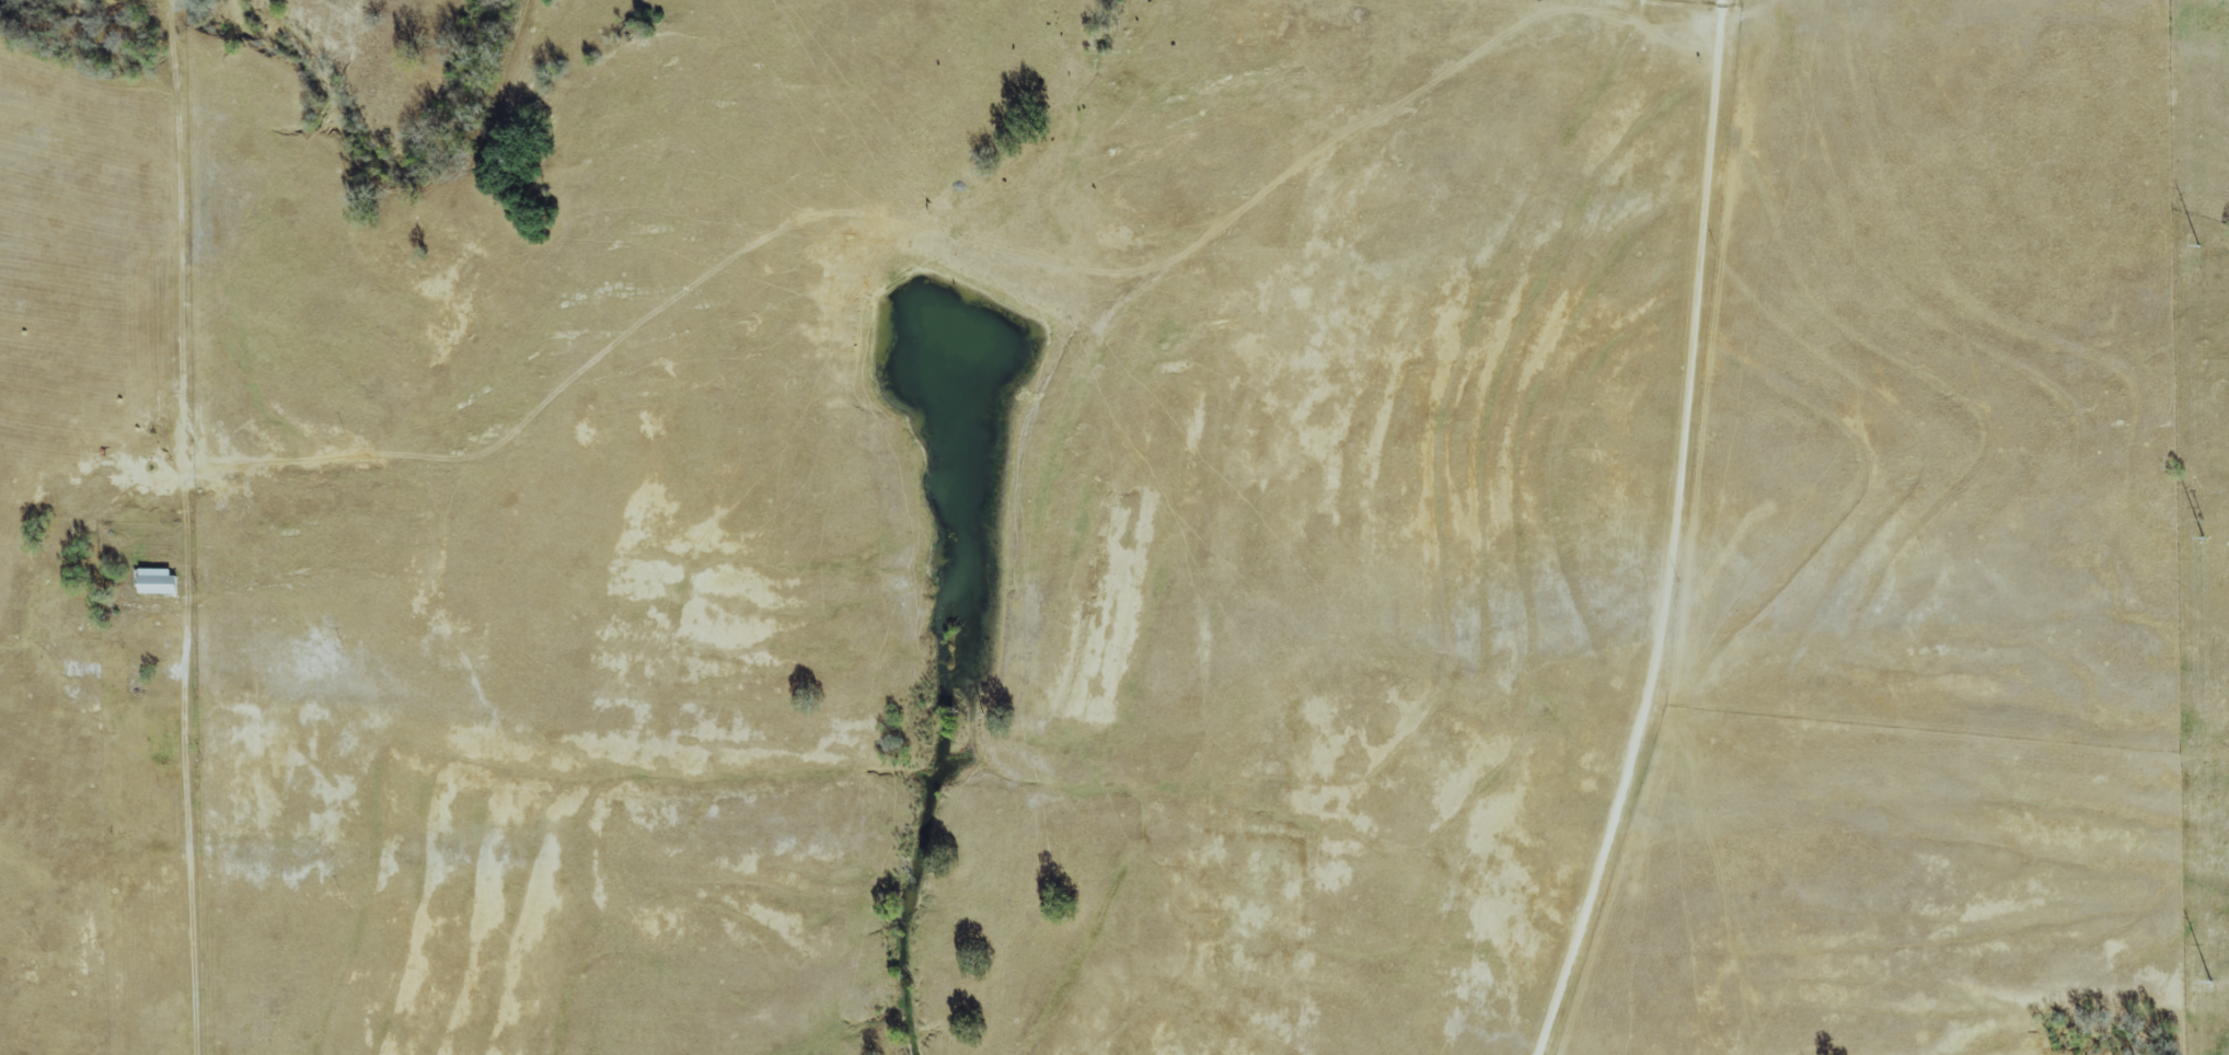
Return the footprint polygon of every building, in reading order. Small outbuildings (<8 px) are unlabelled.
[(181,575),(173,575),(173,568),(142,568),(142,592),(180,593),(181,575)]
